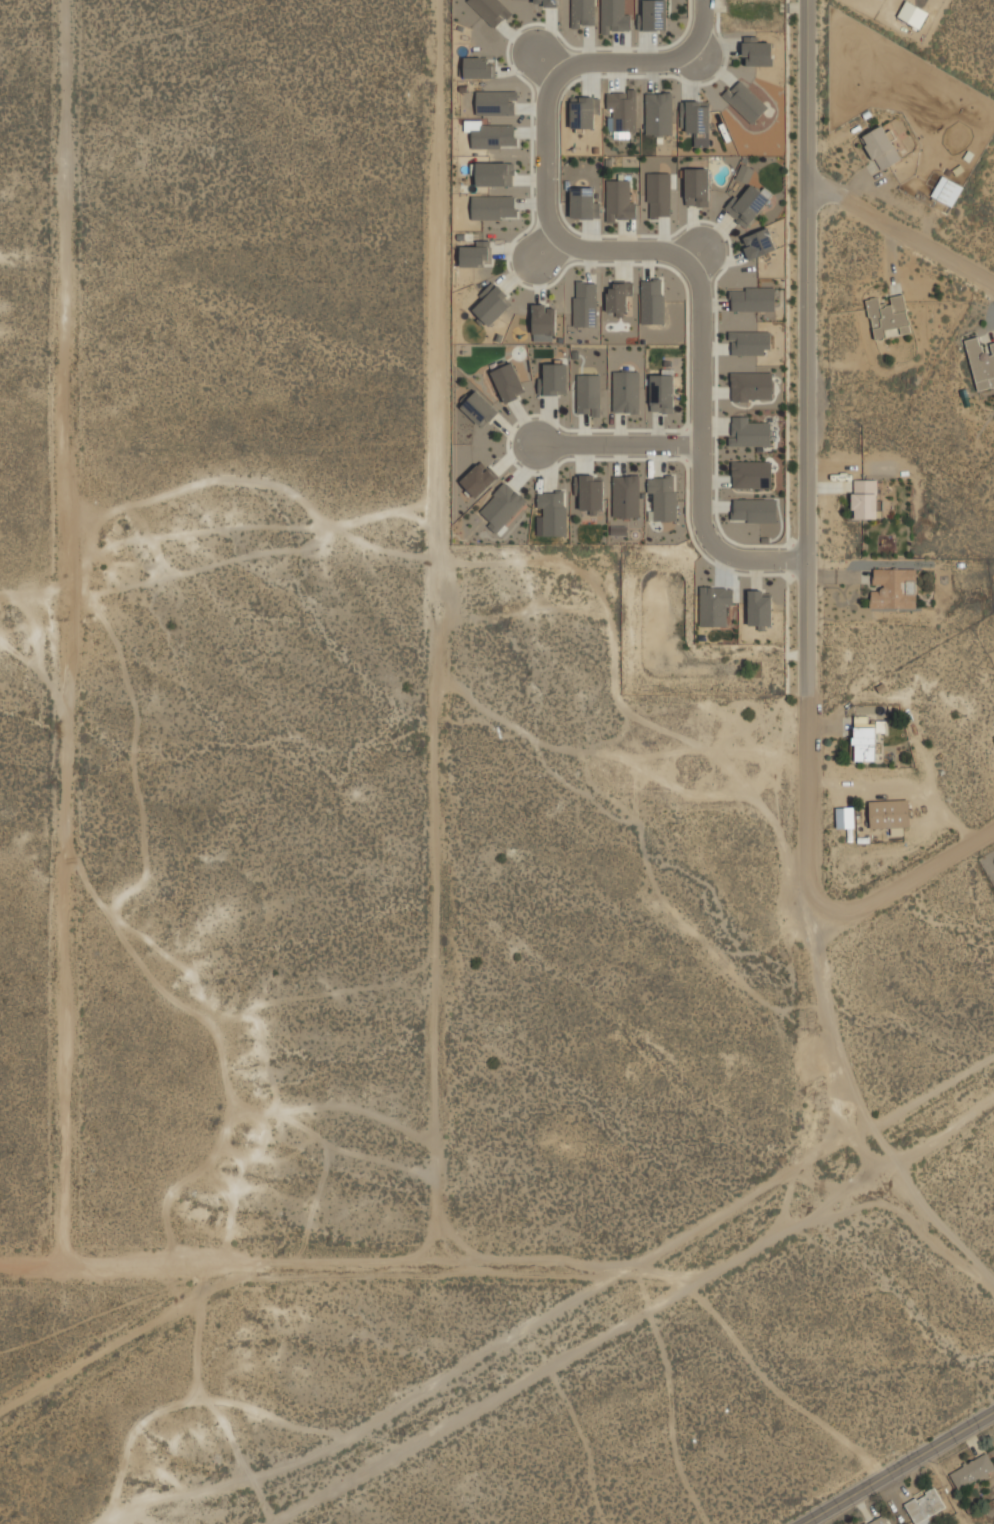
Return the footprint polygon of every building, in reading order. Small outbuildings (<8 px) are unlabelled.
[(513,12),(501,0),(467,0),(496,29),(513,12)] [(572,26),(594,26),(594,0),(572,0),(572,26)] [(602,31),(623,31),(623,0),(602,0),(602,31)] [(666,31),(667,0),(643,0),(643,30),(666,31)] [(919,28),(929,12),(909,0),(906,0),(897,15),(919,28)] [(772,42),(743,42),(743,66),(772,66),(772,42)] [(464,77),(493,77),(493,56),(464,56),(464,77)] [(739,79),(724,95),(752,123),(768,108),(739,79)] [(608,132),(636,132),(636,90),(608,90),(608,132)] [(476,91),(476,114),(516,114),(516,91),(476,91)] [(645,93),(645,134),(671,134),(671,93),(645,93)] [(571,96),(571,128),(591,128),(591,117),(600,117),(600,96),(571,96)] [(710,101),(684,101),(684,132),(710,132),(710,101)] [(860,138),(880,171),(905,156),(885,123),(860,138)] [(471,147),(516,147),(516,125),(471,125),(471,147)] [(513,185),(513,162),(475,162),(475,185),(513,185)] [(736,179),(749,183),(754,168),(741,164),(736,179)] [(686,205),(709,205),(709,167),(686,167),(686,205)] [(670,172),(648,172),(648,217),(670,217),(670,172)] [(932,196),(953,205),(962,186),(942,176),(932,196)] [(635,199),(629,199),(629,179),(607,179),(607,220),(635,220),(635,199)] [(743,226),(773,197),(759,182),(752,189),(748,185),(725,206),(743,226)] [(571,217),(600,217),(600,196),(595,196),(595,187),(571,187),(571,217)] [(471,195),(471,218),(516,218),(516,195),(471,195)] [(750,259),(777,248),(768,227),(741,238),(750,259)] [(460,266),(490,266),(490,242),(460,242),(460,266)] [(665,323),(665,277),(642,277),(642,323),(665,323)] [(597,326),(597,280),(574,280),(574,326),(597,326)] [(514,301),(496,282),(469,308),(487,327),(514,301)] [(629,312),(629,282),(608,282),(608,312),(629,312)] [(775,311),(775,288),(730,288),(730,311),(775,311)] [(912,332),(904,293),(889,296),(890,302),(881,304),(879,296),(867,298),(874,339),(912,332)] [(533,333),(555,333),(555,303),(533,303),(533,333)] [(729,355),(771,355),(771,332),(729,332),(729,355)] [(982,345),(980,336),(966,339),(977,390),(993,386),(993,342),(982,345)] [(526,393),(512,361),(491,370),(505,402),(526,393)] [(538,394),(567,394),(567,363),(544,363),(544,373),(538,373),(538,394)] [(639,369),(614,369),(614,412),(639,412),(639,369)] [(600,373),(577,373),(577,415),(600,415),(600,373)] [(651,412),(673,412),(673,373),(651,373),(651,412)] [(730,373),(730,401),(774,401),(774,373),(730,373)] [(486,419),(489,422),(500,411),(476,390),(460,407),(480,425),(486,419)] [(771,447),(771,420),(730,420),(730,447),(771,447)] [(498,478),(482,460),(459,481),(476,498),(498,478)] [(772,462),(732,462),(731,488),(771,488),(772,462)] [(575,474),(575,495),(581,495),(581,513),(603,513),(603,474),(575,474)] [(639,474),(613,474),(613,517),(639,517),(639,474)] [(654,521),(676,521),(676,475),(648,475),(648,494),(654,494),(654,521)] [(853,518),(878,518),(878,479),(853,479),(853,518)] [(476,512),(496,532),(527,501),(507,481),(476,512)] [(543,510),(543,535),(566,535),(567,490),(538,490),(538,510),(543,510)] [(777,523),(777,499),(732,499),(732,523),(777,523)] [(626,535),(627,526),(613,526),(613,535),(626,535)] [(917,607),(917,568),(872,568),(872,607),(917,607)] [(700,626),(724,626),(724,606),(733,606),(733,585),(700,585),(700,626)] [(772,590),(749,590),(749,626),(772,626),(772,590)] [(852,761),(880,762),(881,735),(887,735),(887,717),(853,716),(852,761)] [(870,800),(870,828),(910,827),(910,799),(870,800)] [(957,1489),(993,1473),(993,1465),(989,1454),(949,1471),(957,1489)] [(936,1487),(905,1503),(916,1523),(929,1523),(933,1522),(929,1514),(946,1506),(936,1487)] [(885,1514),(865,1523),(891,1523),(885,1514)]
